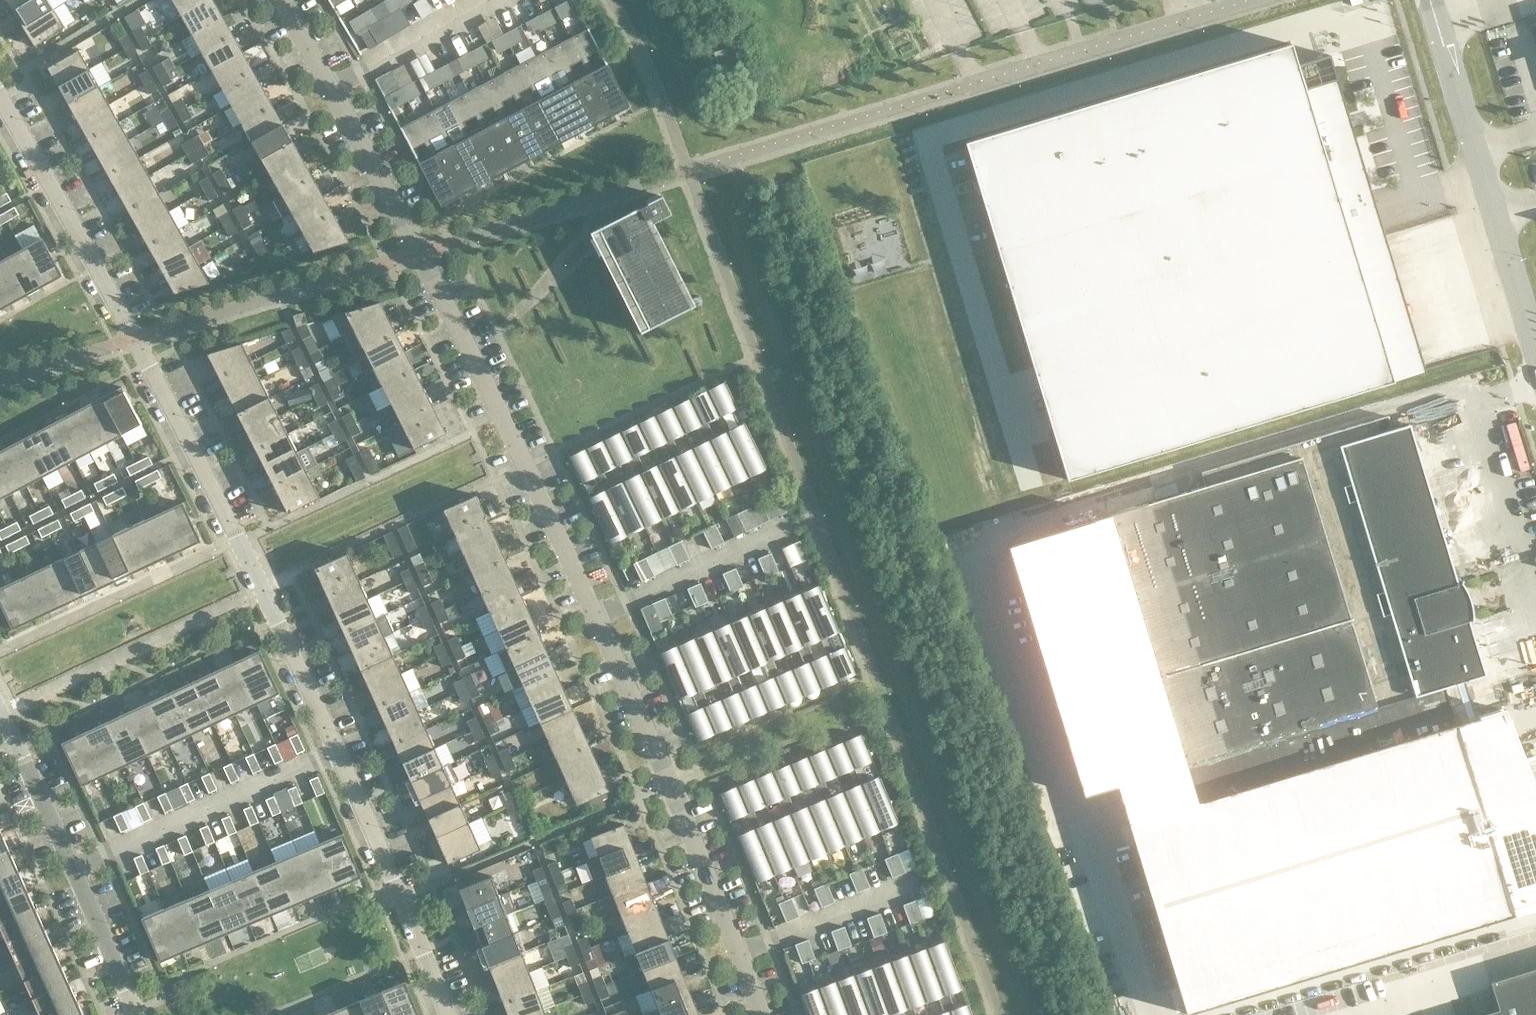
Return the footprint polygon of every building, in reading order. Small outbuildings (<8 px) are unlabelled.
[(13,10),(29,0),(6,0),(13,10)] [(48,0),(29,0),(13,10),(23,27),(54,8),(48,0)] [(182,16),(210,0),(172,0),(182,16)] [(214,0),(210,0),(182,16),(192,34),(223,16),(214,0)] [(397,0),(386,0),(393,12),(401,7),(397,0)] [(414,2),(423,17),(434,11),(427,0),(416,0),(414,2)] [(555,7),(561,20),(570,15),(563,3),(555,7)] [(65,26),(54,8),(23,27),(35,45),(65,26)] [(136,9),(124,16),(132,31),(144,24),(136,9)] [(369,10),(361,14),(368,27),(376,22),(369,10)] [(546,12),(538,16),(544,29),(553,24),(546,12)] [(368,27),(361,14),(352,19),(360,32),(368,27)] [(376,22),(368,27),(377,43),(399,30),(389,14),(376,22)] [(233,34),(223,16),(192,34),(202,52),(233,34)] [(544,29),(538,16),(529,20),(536,33),(544,29)] [(141,26),(133,31),(138,41),(147,36),(141,26)] [(377,43),(368,27),(360,32),(359,32),(369,48),(377,43)] [(600,50),(588,28),(571,37),(582,59),(588,70),(610,113),(628,104),(606,61),(593,67),(587,57),(600,50)] [(512,29),(504,34),(510,47),(519,42),(512,29)] [(133,44),(127,34),(119,39),(124,48),(133,44)] [(243,52),(233,34),(202,52),(212,70),(243,52)] [(510,47),(504,34),(495,38),(502,51),(510,47)] [(152,45),(147,36),(138,41),(143,50),(152,45)] [(582,59),(571,37),(554,46),(565,68),(571,79),(593,122),(610,113),(588,70),(575,76),(570,66),(582,59)] [(1297,64),(1291,43),(965,142),(1067,479),(1393,381),(1393,379),(1409,374),(1409,373),(1392,378),(1337,196),(1369,186),(1329,54),(1297,64)] [(138,53),(133,44),(124,48),(129,58),(138,53)] [(565,68),(554,46),(537,55),(548,77),(554,88),(576,131),(593,122),(571,79),(558,85),(553,75),(565,68)] [(478,47),(470,52),(476,65),(485,60),(478,47)] [(728,49),(727,49),(715,53),(723,77),(735,73),(728,49)] [(48,67),(58,86),(89,68),(79,50),(48,67)] [(253,70),(243,52),(212,70),(221,87),(253,70)] [(476,65),(470,52),(461,56),(468,69),(476,65)] [(548,77),(537,55),(520,64),(531,86),(537,97),(560,140),(576,131),(554,88),(541,94),(536,84),(548,77)] [(170,57),(161,62),(167,71),(175,67),(170,57)] [(161,62),(153,67),(158,76),(167,71),(161,62)] [(531,86),(520,64),(503,73),(514,95),(520,106),(543,149),(560,140),(537,97),(524,103),(519,93),(531,86)] [(444,65),(436,70),(442,82),(451,78),(444,65)] [(99,86),(89,68),(58,86),(68,103),(99,86)] [(153,79),(147,70),(139,74),(144,84),(153,79)] [(263,88),(253,70),(221,87),(231,105),(263,88)] [(384,97),(402,88),(392,70),(375,79),(384,97)] [(442,82),(436,70),(427,74),(434,87),(442,82)] [(172,81),(167,71),(158,76),(163,86),(172,81)] [(514,95),(503,73),(486,82),(526,158),(543,149),(520,106),(507,112),(502,102),(514,95)] [(158,89),(153,79),(144,84),(149,94),(158,89)] [(526,158),(486,82),(469,91),(480,113),(493,107),(498,117),(486,124),(509,167),(526,158)] [(410,83),(402,88),(408,100),(417,96),(410,83)] [(109,104),(99,86),(68,103),(78,121),(109,104)] [(273,105),(263,88),(231,105),(241,123),(273,105)] [(408,100),(402,88),(393,92),(400,105),(408,100)] [(480,113),(469,91),(452,100),(463,122),(476,116),(481,126),(469,133),(492,176),(509,167),(486,124),(480,113)] [(181,97),(173,102),(178,112),(187,107),(181,97)] [(492,176),(469,133),(463,122),(452,100),(435,109),(446,131),(459,124),(464,135),(452,142),(475,185),(492,176)] [(119,121),(109,104),(78,121),(88,139),(119,121)] [(173,115),(167,105),(159,110),(164,120),(173,115)] [(283,123),(273,105),(241,123),(251,141),(283,123)] [(192,117),(187,107),(178,112),(183,121),(192,117)] [(475,185),(452,142),(446,131),(435,109),(418,118),(429,140),(442,133),(447,144),(435,151),(458,193),(475,185)] [(178,124),(173,115),(164,120),(169,129),(178,124)] [(458,193),(435,151),(429,140),(418,118),(400,127),(412,149),(425,143),(430,153),(417,160),(440,203),(458,193)] [(129,139),(119,121),(88,139),(98,157),(129,139)] [(293,141),(283,123),(251,141),(261,158),(293,141)] [(199,134),(190,139),(195,149),(204,144),(199,134)] [(139,157),(129,139),(98,157),(108,174),(139,157)] [(195,149),(190,139),(181,144),(187,154),(195,149)] [(303,159),(293,141),(261,158),(271,176),(303,159)] [(209,154),(204,144),(195,149),(201,158),(209,154)] [(201,158),(195,149),(187,154),(192,163),(201,158)] [(149,175),(139,157),(108,174),(118,192),(149,175)] [(313,177),(303,159),(271,176),(281,194),(313,177)] [(221,168),(212,173),(218,183),(227,178),(221,168)] [(159,193),(149,175),(118,192),(128,210),(159,193)] [(213,186),(207,176),(198,181),(204,191),(213,186)] [(323,194),(313,177),(281,194),(273,199),(283,217),(291,212),(323,194)] [(232,188),(227,178),(218,183),(223,193),(232,188)] [(218,196),(213,186),(204,191),(209,200),(218,196)] [(0,196),(0,206),(9,201),(5,193),(0,196)] [(169,210),(159,193),(128,210),(138,228),(169,210)] [(333,212),(323,194),(291,212),(301,230),(333,212)] [(611,253),(624,278),(648,326),(640,331),(641,332),(695,305),(694,302),(695,303),(696,303),(697,304),(698,303),(699,303),(700,302),(700,301),(700,300),(701,300),(700,299),(700,298),(700,297),(699,297),(698,296),(697,296),(696,296),(692,298),(654,222),(671,213),(662,195),(590,232),(591,233),(592,232),(604,257),(611,253)] [(241,204),(232,209),(238,219),(246,214),(241,204)] [(17,215),(13,207),(3,213),(7,221),(17,215)] [(179,228),(169,210),(138,228),(148,246),(179,228)] [(233,221),(227,212),(218,217),(224,226),(233,221)] [(349,241),(333,212),(301,230),(313,251),(349,241)] [(252,223),(246,214),(238,219),(243,228),(252,223)] [(238,231),(233,221),(224,226),(229,236),(238,231)] [(189,246),(179,228),(148,246),(158,263),(189,246)] [(42,238),(22,249),(43,286),(62,275),(42,238)] [(261,239),(252,244),(258,254),(267,249),(261,239)] [(199,264),(189,246),(158,263),(168,281),(199,264)] [(43,286),(22,249),(6,257),(27,295),(43,286)] [(274,263),(267,249),(258,254),(265,266),(274,263)] [(6,257),(0,261),(0,283),(11,303),(27,295),(6,257)] [(259,268),(253,258),(245,263),(249,271),(259,268)] [(210,283),(199,264),(168,281),(174,293),(210,283)] [(0,283),(0,309),(11,303),(0,283)] [(386,315),(380,301),(345,312),(354,331),(386,315)] [(293,315),(296,326),(308,323),(304,311),(293,315)] [(396,333),(386,315),(354,331),(364,349),(396,333)] [(306,324),(297,327),(302,339),(311,334),(306,324)] [(295,338),(291,329),(281,332),(286,342),(295,338)] [(405,351),(396,333),(364,349),(373,367),(405,351)] [(251,360),(242,343),(207,353),(219,377),(251,360)] [(305,356),(300,346),(291,351),(296,361),(305,356)] [(319,349),(310,353),(315,363),(324,359),(319,349)] [(414,369),(405,351),(373,367),(382,385),(414,369)] [(309,366),(305,356),(296,361),(301,370),(309,366)] [(260,379),(251,360),(219,377),(228,395),(260,379)] [(347,366),(331,374),(332,375),(337,385),(353,377),(347,366)] [(423,387),(414,369),(382,385),(391,403),(423,387)] [(332,375),(323,380),(328,390),(337,385),(332,375)] [(269,397),(260,379),(228,395),(237,413),(269,397)] [(708,391),(708,392),(719,416),(732,410),(740,427),(728,433),(748,475),(748,474),(749,476),(750,476),(749,474),(764,467),(765,469),(766,468),(765,467),(766,466),(726,383),(725,383),(724,382),(723,382),(724,384),(709,391),(708,389),(707,390),(708,391)] [(323,392),(318,383),(309,387),(314,397),(323,392)] [(342,395),(337,385),(328,390),(333,399),(342,395)] [(122,386),(102,397),(122,434),(142,424),(122,386)] [(433,406),(423,387),(391,403),(401,422),(433,406)] [(691,400),(730,483),(731,483),(732,485),(733,484),(732,482),(746,475),(747,477),(748,477),(747,475),(748,475),(728,433),(715,438),(708,422),(707,422),(719,416),(708,392),(707,390),(706,390),(707,392),(692,399),(691,398),(690,398),(691,400)] [(328,402),(323,392),(314,397),(319,407),(328,402)] [(122,434),(102,397),(86,405),(106,443),(122,434)] [(278,415),(269,397),(237,413),(246,431),(278,415)] [(674,408),(673,408),(685,432),(697,426),(705,443),(693,449),(713,491),(714,493),(715,492),(714,491),(729,484),(730,485),(731,485),(730,483),(691,400),(690,400),(689,398),(688,399),(689,401),(675,408),(674,406),(673,406),(674,408)] [(106,443),(86,405),(70,414),(90,451),(106,443)] [(446,432),(433,406),(401,422),(414,448),(446,432)] [(656,416),(656,417),(696,500),(696,499),(697,501),(698,501),(697,499),(712,492),(713,494),(714,493),(713,491),(693,449),(681,455),(673,438),(685,432),(673,408),(672,407),(671,407),(672,409),(657,416),(656,414),(655,415),(656,416)] [(351,412),(342,416),(347,426),(356,422),(351,412)] [(90,451),(70,414),(54,422),(74,460),(90,451)] [(288,433),(278,415),(246,431),(256,449),(288,433)] [(639,425),(650,449),(662,443),(671,460),(658,466),(679,508),(680,509),(681,509),(680,507),(695,500),(695,502),(696,501),(696,500),(656,417),(655,415),(654,415),(655,417),(640,424),(639,422),(638,423),(639,425)] [(1472,613),(1472,608),(1471,605),(1471,602),(1469,598),(1468,593),(1466,589),(1465,587),(1463,584),(1461,582),(1460,582),(1461,583),(1458,584),(1409,423),(1390,429),(1386,416),(1201,472),(1205,486),(1109,515),(1158,676),(1156,676),(1156,677),(1158,677),(1185,765),(1377,707),(1414,695),(1415,696),(1485,675),(1468,619),(1471,618),(1472,619),(1473,619),(1473,616),(1472,613)] [(341,429),(336,419),(328,424),(332,433),(341,429)] [(74,460),(54,422),(38,431),(58,468),(74,460)] [(361,431),(356,422),(347,426),(352,436),(361,431)] [(622,433),(621,433),(661,516),(662,516),(662,518),(663,517),(663,516),(677,508),(678,510),(679,510),(678,508),(679,508),(658,466),(646,472),(638,455),(650,449),(639,425),(638,425),(637,423),(637,424),(637,426),(623,433),(622,431),(621,431),(622,433)] [(346,439),(341,429),(332,433),(337,443),(346,439)] [(58,468),(38,431),(22,439),(42,477),(58,468)] [(604,441),(604,442),(616,466),(628,460),(636,477),(624,482),(644,524),(645,526),(646,526),(645,524),(660,517),(661,519),(662,518),(661,516),(621,433),(620,432),(619,432),(620,434),(605,441),(605,439),(604,440),(604,441)] [(297,451),(288,433),(256,449),(265,468),(297,451)] [(42,477),(22,439),(6,447),(26,485),(42,477)] [(587,450),(627,533),(628,534),(629,534),(628,532),(643,525),(643,527),(644,526),(644,525),(644,524),(624,482),(612,488),(604,472),(603,471),(616,466),(604,442),(603,440),(602,440),(603,442),(588,449),(587,447),(586,448),(587,450)] [(6,447),(0,451),(0,475),(10,493),(26,485),(6,447)] [(369,448),(360,452),(371,474),(380,470),(369,448)] [(570,458),(568,458),(580,483),(582,482),(593,476),(601,493),(590,498),(590,497),(589,497),(589,499),(588,499),(609,542),(610,541),(611,543),(611,542),(611,540),(625,533),(626,535),(627,535),(626,533),(627,533),(587,450),(586,450),(586,448),(585,449),(585,450),(571,458),(570,456),(569,456),(570,458)] [(306,470),(297,451),(265,468),(274,486),(306,470)] [(365,476),(355,454),(346,459),(357,481),(365,476)] [(147,457),(136,462),(140,470),(151,465),(147,457)] [(140,470),(136,462),(126,467),(130,475),(140,470)] [(159,478),(155,470),(145,476),(149,484),(159,478)] [(320,496),(306,470),(274,486),(288,513),(320,496)] [(114,473),(104,478),(108,486),(118,481),(114,473)] [(0,475),(0,499),(10,493),(0,475)] [(149,484),(145,476),(134,481),(138,489),(149,484)] [(108,486),(104,478),(93,483),(97,491),(108,486)] [(127,494),(123,486),(113,492),(117,500),(127,494)] [(82,489),(71,494),(75,502),(86,497),(82,489)] [(117,500),(113,492),(102,497),(106,505),(117,500)] [(75,502),(71,494),(61,499),(65,507),(75,502)] [(444,509),(456,536),(488,521),(476,494),(444,509)] [(787,512),(779,494),(772,497),(781,515),(787,512)] [(183,502),(162,511),(180,550),(201,540),(183,502)] [(95,511),(91,503),(80,508),(84,516),(95,511)] [(50,505),(39,510),(43,518),(54,513),(50,505)] [(750,507),(744,510),(752,528),(759,525),(750,507)] [(84,516),(80,508),(70,513),(74,521),(84,516)] [(43,518),(39,510),(29,515),(33,523),(43,518)] [(752,528),(744,510),(737,514),(746,532),(752,528)] [(180,550),(162,511),(146,519),(164,558),(180,550)] [(62,527),(58,519),(48,524),(52,532),(62,527)] [(164,558),(146,519),(129,527),(147,565),(164,558)] [(17,521),(7,526),(11,534),(21,529),(17,521)] [(497,540),(488,521),(456,536),(464,555),(497,540)] [(52,532),(48,524),(37,529),(41,537),(52,532)] [(417,546),(407,524),(398,528),(408,550),(417,546)] [(716,524),(709,527),(718,545),(724,542),(716,524)] [(7,526),(0,530),(0,538),(0,539),(11,534),(7,526)] [(147,565),(129,527),(113,535),(131,573),(147,565)] [(718,545),(709,527),(703,530),(711,548),(718,545)] [(402,553),(392,531),(383,535),(393,557),(402,553)] [(30,543),(26,535),(16,540),(20,548),(30,543)] [(131,573),(113,535),(97,542),(115,581),(131,573)] [(20,548),(16,540),(5,545),(9,553),(20,548)] [(505,559),(497,540),(464,555),(473,573),(505,559)] [(800,540),(793,543),(801,561),(808,558),(800,540)] [(681,541),(675,544),(683,562),(690,559),(681,541)] [(115,581),(97,542),(80,550),(98,588),(115,581)] [(683,562),(675,544),(668,547),(677,565),(683,562)] [(98,588),(80,550),(64,557),(82,596),(98,588)] [(359,580),(347,552),(314,567),(327,594),(359,580)] [(779,571),(771,552),(765,555),(772,574),(779,571)] [(772,574),(765,555),(758,558),(766,576),(772,574)] [(82,596),(64,557),(48,565),(66,604),(82,596)] [(647,557),(640,560),(649,578),(655,575),(647,557)] [(514,577),(505,559),(473,573),(481,592),(514,577)] [(649,578),(640,560),(634,563),(642,581),(649,578)] [(423,561),(414,565),(419,575),(428,571),(423,561)] [(66,604),(48,565),(31,573),(49,611),(66,604)] [(744,586),(736,567),(729,570),(737,589),(744,586)] [(413,578),(409,568),(400,572),(404,582),(413,578)] [(737,589),(729,570),(723,573),(730,591),(737,589)] [(432,581),(428,571),(419,575),(423,585),(432,581)] [(49,611),(31,573),(15,580),(33,619),(49,611)] [(522,596),(514,577),(481,592),(489,611),(522,596)] [(418,588),(413,578),(404,582),(409,592),(418,588)] [(15,580),(0,587),(0,602),(13,629),(33,619),(15,580)] [(368,598),(359,580),(327,594),(335,613),(368,598)] [(708,601),(700,582),(694,585),(702,604),(708,601)] [(702,604),(694,585),(687,588),(695,606),(702,604)] [(802,594),(820,637),(833,632),(840,649),(827,654),(838,679),(839,680),(840,680),(839,678),(854,672),(855,674),(856,673),(855,672),(856,671),(820,586),(819,586),(818,585),(817,585),(818,587),(803,593),(802,592),(801,592),(802,594)] [(785,601),(784,602),(820,686),(821,686),(821,688),(822,687),(822,686),(836,679),(837,681),(838,681),(837,679),(838,679),(827,654),(815,659),(808,642),(820,637),(802,594),(801,594),(801,592),(800,593),(800,595),(785,601),(785,599),(784,600),(785,601)] [(530,614),(522,596),(489,611),(498,629),(530,614)] [(673,616),(665,597),(659,600),(666,619),(673,616)] [(376,617),(368,598),(335,613),(343,632),(376,617)] [(440,598),(431,602),(435,613),(445,608),(440,598)] [(666,619),(659,600),(652,603),(660,622),(666,619)] [(767,609),(766,609),(785,652),(797,647),(805,664),(792,669),(803,694),(804,695),(805,695),(804,693),(819,687),(820,689),(821,688),(820,686),(784,602),(783,600),(782,600),(783,602),(768,608),(767,607),(766,607),(767,609)] [(652,603),(641,608),(651,632),(662,627),(660,622),(652,603)] [(430,615),(425,605),(416,609),(421,619),(430,615)] [(749,616),(749,617),(785,701),(786,703),(787,702),(786,701),(801,694),(802,696),(803,696),(802,694),(803,694),(792,669),(780,674),(772,657),(785,652),(766,609),(765,607),(764,608),(765,610),(750,616),(749,614),(748,615),(749,616)] [(449,618),(445,608),(435,613),(440,623),(449,618)] [(539,633),(530,614),(498,629),(506,648),(539,633)] [(434,625),(430,615),(421,619),(425,629),(434,625)] [(731,624),(749,667),(762,662),(763,663),(769,679),(757,684),(767,709),(768,709),(768,710),(769,710),(769,708),(783,702),(784,704),(785,703),(784,701),(785,701),(749,617),(748,617),(748,615),(747,615),(747,617),(732,623),(732,622),(731,622),(731,624)] [(384,636),(376,617),(343,632),(352,650),(384,636)] [(714,631),(713,632),(749,716),(750,716),(751,718),(752,718),(751,716),(766,709),(767,711),(768,711),(767,709),(757,684),(744,690),(737,672),(749,667),(731,624),(730,622),(729,623),(730,625),(715,631),(714,629),(713,630),(714,631)] [(696,639),(714,682),(727,677),(727,679),(734,694),(721,699),(732,724),(733,725),(734,725),(733,723),(748,717),(749,719),(750,718),(749,716),(713,632),(712,630),(711,630),(712,632),(697,639),(696,637),(695,637),(696,639)] [(393,631),(384,636),(352,650),(360,669),(393,654),(402,650),(393,631)] [(547,652),(539,633),(506,648),(497,652),(505,670),(547,652)] [(457,636),(448,640),(452,650),(461,646),(457,636)] [(678,646),(678,647),(714,731),(715,731),(715,733),(716,733),(715,731),(730,724),(731,726),(732,726),(731,724),(732,724),(721,699),(709,705),(709,704),(702,687),(714,682),(696,639),(695,639),(695,637),(694,638),(694,640),(679,646),(679,644),(678,645),(678,646)] [(447,652),(442,642),(433,646),(438,656),(447,652)] [(661,654),(660,654),(678,698),(679,697),(680,699),(681,698),(680,696),(691,692),(699,709),(687,714),(687,713),(685,714),(696,739),(697,739),(698,740),(699,740),(698,738),(713,732),(714,734),(715,733),(714,731),(678,647),(677,645),(676,645),(677,647),(662,654),(661,652),(660,652),(661,654)] [(466,656),(461,646),(452,650),(457,660),(466,656)] [(279,692),(260,650),(237,660),(257,703),(279,692)] [(451,662),(447,652),(438,656),(442,666),(451,662)] [(556,670),(547,652),(505,670),(514,689),(523,685),(556,670)] [(401,673),(393,654),(360,669),(369,687),(401,673)] [(257,703),(237,660),(215,671),(235,713),(257,703)] [(564,689),(556,670),(523,685),(531,704),(564,689)] [(235,713),(215,671),(193,681),(213,723),(235,713)] [(410,691),(401,673),(369,687),(377,706),(410,691)] [(471,674),(462,678),(466,688),(475,684),(471,674)] [(466,688),(462,678),(453,682),(457,692),(466,688)] [(213,723),(193,681),(171,691),(191,734),(213,723)] [(480,694),(475,684),(466,688),(471,698),(480,694)] [(471,698),(466,688),(457,692),(462,702),(471,698)] [(572,707),(564,689),(531,704),(540,722),(572,707)] [(191,734),(171,691),(150,701),(169,744),(191,734)] [(418,710),(410,691),(377,706),(385,725),(418,710)] [(169,744),(150,701),(128,711),(148,754),(169,744)] [(581,726),(572,707),(540,722),(548,741),(581,726)] [(1127,822),(1185,1013),(1535,907),(1535,823),(1501,708),(1127,822)] [(426,729),(418,710),(385,725),(394,743),(426,729)] [(490,710),(481,714),(486,724),(495,720),(490,710)] [(148,754),(128,711),(106,722),(126,764),(148,754)] [(480,727),(476,716),(467,721),(471,731),(480,727)] [(501,717),(495,720),(499,730),(506,727),(501,717)] [(499,730),(495,720),(486,724),(490,734),(499,730)] [(126,764),(106,722),(84,732),(104,774),(126,764)] [(293,724),(284,728),(288,737),(297,733),(293,724)] [(589,745),(581,726),(548,741),(557,759),(589,745)] [(485,737),(480,727),(471,731),(476,741),(485,737)] [(435,747),(426,729),(394,743),(402,762),(435,747)] [(104,774),(84,732),(62,742),(82,785),(104,774)] [(844,743),(880,828),(881,830),(882,829),(881,827),(896,821),(897,823),(898,822),(897,821),(898,820),(862,735),(861,735),(861,734),(860,734),(860,736),(845,742),(845,741),(844,741),(844,743)] [(290,739),(298,756),(306,752),(299,736),(290,739)] [(827,750),(826,750),(837,775),(849,770),(856,787),(844,792),(862,835),(863,837),(864,837),(863,835),(878,828),(879,830),(880,830),(879,828),(880,828),(844,743),(843,741),(842,742),(843,744),(828,750),(827,748),(826,748),(827,750)] [(268,749),(276,765),(284,762),(277,745),(268,749)] [(598,763),(589,745),(557,759),(565,778),(598,763)] [(443,766),(435,747),(402,762),(410,780),(443,766)] [(507,747),(498,751),(503,761),(512,757),(507,747)] [(809,758),(844,843),(845,842),(845,844),(846,844),(846,842),(861,836),(861,838),(862,837),(862,835),(844,792),(831,797),(824,780),(837,775),(826,750),(826,751),(825,749),(824,749),(825,751),(810,757),(809,755),(808,756),(809,758)] [(497,764),(493,754),(483,758),(488,768),(497,764)] [(246,759),(254,775),(262,771),(255,755),(246,759)] [(791,765),(801,790),(814,785),(821,802),(808,807),(826,850),(827,850),(828,852),(829,851),(828,850),(843,843),(844,845),(845,845),(844,843),(809,758),(808,758),(808,756),(807,756),(807,758),(792,765),(792,763),(791,763),(791,765)] [(516,767),(512,757),(503,761),(507,771),(516,767)] [(610,790),(598,763),(565,778),(577,805),(610,790)] [(502,774),(497,764),(488,768),(492,778),(502,774)] [(774,772),(773,773),(809,857),(810,859),(811,859),(810,857),(825,851),(826,852),(827,852),(826,850),(808,807),(796,812),(789,795),(801,790),(791,765),(790,764),(789,764),(790,766),(775,772),(774,770),(773,771),(774,772)] [(224,769),(232,785),(240,781),(233,765),(224,769)] [(451,784),(443,766),(410,780),(419,799),(451,784)] [(756,780),(766,805),(778,799),(786,817),(773,822),(791,865),(792,867),(793,866),(792,864),(807,858),(808,860),(809,859),(808,858),(809,857),(773,773),(772,771),(771,771),(772,773),(757,779),(756,778),(755,778),(756,780)] [(324,790),(316,773),(308,777),(315,793),(324,790)] [(202,778),(210,795),(218,791),(210,775),(202,778)] [(738,787),(773,872),(774,872),(774,874),(775,874),(775,872),(790,865),(790,867),(791,867),(791,865),(773,822),(761,827),(754,810),(753,810),(766,805),(756,780),(755,780),(754,778),(753,779),(754,781),(739,787),(738,785),(737,785),(738,787)] [(302,799),(294,783),(286,787),(294,803),(302,799)] [(180,788),(188,804),(196,801),(189,784),(180,788)] [(460,803),(451,784),(419,799),(427,818),(460,803)] [(524,784),(515,788),(519,798),(528,794),(524,784)] [(720,794),(719,795),(730,820),(732,819),(743,814),(750,831),(739,836),(738,834),(737,835),(738,836),(737,837),(755,880),(756,880),(757,881),(758,881),(757,879),(772,873),(773,875),(774,874),(773,872),(738,787),(737,788),(737,786),(736,786),(736,788),(721,794),(721,792),(720,793),(720,794)] [(514,801),(509,791),(500,795),(505,805),(514,801)] [(280,809),(273,793),(264,797),(272,813),(280,809)] [(158,798),(166,814),(174,811),(167,794),(158,798)] [(533,804),(528,794),(519,798),(524,808),(533,804)] [(585,803),(590,813),(611,803),(607,794),(585,803)] [(518,811),(514,801),(505,805),(509,815),(518,811)] [(258,819),(250,803),(242,806),(250,823),(258,819)] [(468,821),(460,803),(427,818),(436,836),(468,821)] [(136,808),(144,824),(152,820),(145,804),(136,808)] [(236,829),(228,813),(220,816),(227,833),(236,829)] [(115,817),(122,834),(130,830),(123,814),(115,817)] [(480,849),(468,821),(436,836),(448,863),(480,849)] [(214,839),(206,822),(198,826),(205,842),(214,839)] [(591,836),(598,856),(631,843),(624,823),(591,836)] [(192,848),(184,832),(176,836),(184,852),(192,848)] [(1,833),(0,833),(0,856),(10,851),(1,833)] [(361,876),(343,833),(320,843),(338,886),(361,876)] [(170,858),(163,842),(154,846),(162,862),(170,858)] [(338,886),(320,843),(298,852),(316,895),(338,886)] [(639,862),(631,843),(598,856),(606,875),(639,862)] [(10,851),(0,856),(0,878),(18,870),(10,851)] [(148,868),(141,852),(132,855),(140,872),(148,868)] [(316,895),(298,852),(276,861),(294,905),(316,895)] [(898,853),(891,856),(899,874),(906,872),(898,853)] [(899,874),(891,856),(885,859),(892,877),(899,874)] [(557,860),(548,864),(552,874),(561,871),(557,860)] [(294,905),(276,861),(253,871),(271,914),(294,905)] [(646,881),(639,862),(606,875),(613,894),(646,881)] [(546,877),(542,866),(533,870),(537,880),(546,877)] [(863,868),(856,871),(864,889),(870,886),(863,868)] [(18,870),(0,878),(0,901),(27,889),(18,870)] [(271,914),(253,871),(231,880),(249,923),(271,914)] [(565,881),(561,871),(552,874),(556,885),(565,881)] [(864,889),(856,871),(849,874),(857,892),(864,889)] [(458,888),(466,908),(499,895),(491,875),(458,888)] [(550,887),(546,877),(537,880),(541,890),(550,887)] [(249,923),(231,880),(209,889),(227,933),(249,923)] [(654,900),(646,881),(613,894),(621,913),(654,900)] [(827,883),(821,886),(828,904),(835,901),(827,883)] [(828,904),(821,886),(814,888),(822,907),(828,904)] [(27,889),(0,901),(0,923),(35,907),(27,889)] [(227,933),(209,889),(187,899),(205,942),(227,933)] [(507,914),(499,895),(466,908),(473,927),(507,914)] [(572,898),(562,902),(566,912),(576,909),(572,898)] [(792,898),(785,900),(793,919),(800,916),(792,898)] [(205,942),(187,899),(165,908),(183,951),(205,942)] [(924,918),(917,899),(910,902),(917,920),(924,918)] [(661,919),(654,900),(621,913),(628,932),(661,919)] [(793,919),(785,900),(779,903),(786,922),(793,919)] [(917,920),(910,902),(903,904),(910,923),(917,920)] [(561,915),(557,904),(548,908),(552,918),(561,915)] [(35,907),(0,923),(0,946),(7,942),(44,926),(35,907)] [(183,951),(165,908),(142,918),(160,961),(183,951)] [(580,919),(576,909),(566,912),(570,923),(580,919)] [(887,931),(881,913),(874,915),(881,934),(887,931)] [(514,933),(507,914),(473,927),(481,946),(514,933)] [(565,925),(561,915),(552,918),(556,928),(565,925)] [(881,934),(874,915),(867,917),(874,936),(881,934)] [(669,938),(661,919),(628,932),(636,951),(669,938)] [(52,944),(44,926),(7,942),(15,961),(52,944)] [(851,944),(845,926),(838,928),(845,947),(851,944)] [(845,947),(838,928),(831,931),(838,949),(845,947)] [(521,952),(514,933),(481,946),(488,965),(521,952)] [(587,936),(577,940),(581,950),(591,947),(587,936)] [(881,937),(870,941),(875,954),(886,950),(881,937)] [(676,957),(669,938),(636,951),(643,970),(676,957)] [(815,958),(809,939),(802,941),(809,960),(815,958)] [(809,960),(802,941),(795,944),(802,962),(809,960)] [(927,949),(951,1014),(973,1014),(968,1003),(966,1004),(955,1009),(948,991),(960,987),(960,989),(961,988),(961,987),(962,986),(946,942),(945,942),(944,941),(943,941),(944,943),(928,949),(928,947),(927,947),(927,949)] [(576,953),(572,942),(562,946),(566,956),(576,953)] [(60,963),(52,944),(15,961),(24,980),(60,963)] [(595,957),(591,947),(581,950),(585,961),(595,957)] [(909,956),(925,999),(938,995),(944,1012),(937,1014),(951,1014),(927,949),(926,947),(925,948),(926,950),(910,955),(910,953),(909,954),(909,956)] [(529,971),(521,952),(488,965),(496,984),(529,971)] [(580,963),(576,953),(566,956),(570,966),(580,963)] [(891,962),(910,1014),(916,1014),(912,1004),(925,999),(909,956),(908,954),(907,954),(908,956),(892,962),(892,960),(891,960),(891,962)] [(684,976),(676,957),(643,970),(650,989),(684,976)] [(873,969),(889,1013),(902,1008),(904,1014),(910,1014),(891,962),(890,961),(889,961),(890,963),(874,968),(874,966),(873,967),(873,969)] [(69,982),(60,963),(24,980),(32,998),(69,982)] [(855,975),(869,1014),(883,1014),(889,1013),(873,969),(872,967),(871,968),(872,969),(856,975),(856,973),(855,973),(855,975)] [(1476,1014),(1535,1014),(1535,967),(1489,981),(1498,1008),(1476,1014)] [(536,990),(529,971),(496,984),(503,1003),(536,990)] [(601,974),(592,978),(596,988),(605,985),(601,974)] [(837,982),(849,1014),(869,1014),(855,975),(855,976),(854,974),(853,974),(854,976),(838,982),(838,980),(837,980),(837,982)] [(691,995),(684,976),(650,989),(658,1008),(691,995)] [(591,991),(587,980),(577,984),(581,994),(591,991)] [(819,989),(829,1014),(849,1014),(837,982),(836,980),(835,981),(836,983),(820,988),(820,986),(819,987),(819,989)] [(405,981),(382,991),(392,1014),(419,1014),(405,981)] [(69,982),(32,998),(40,1014),(45,1014),(77,1000),(69,982)] [(609,995),(605,985),(596,988),(600,999),(609,995)] [(819,989),(818,987),(817,987),(818,989),(802,995),(802,993),(801,993),(801,995),(800,995),(807,1014),(829,1014),(819,989)] [(536,990),(503,1003),(508,1014),(528,1014),(544,1009),(536,990)] [(382,991),(359,1000),(366,1014),(392,1014),(382,991)] [(595,1001),(591,991),(581,994),(585,1004),(595,1001)] [(691,995),(658,1008),(661,1014),(696,1014),(698,1014),(691,995)] [(77,1000),(45,1014),(84,1014),(77,1000)] [(359,1000),(337,1009),(340,1014),(366,1014),(359,1000)]
